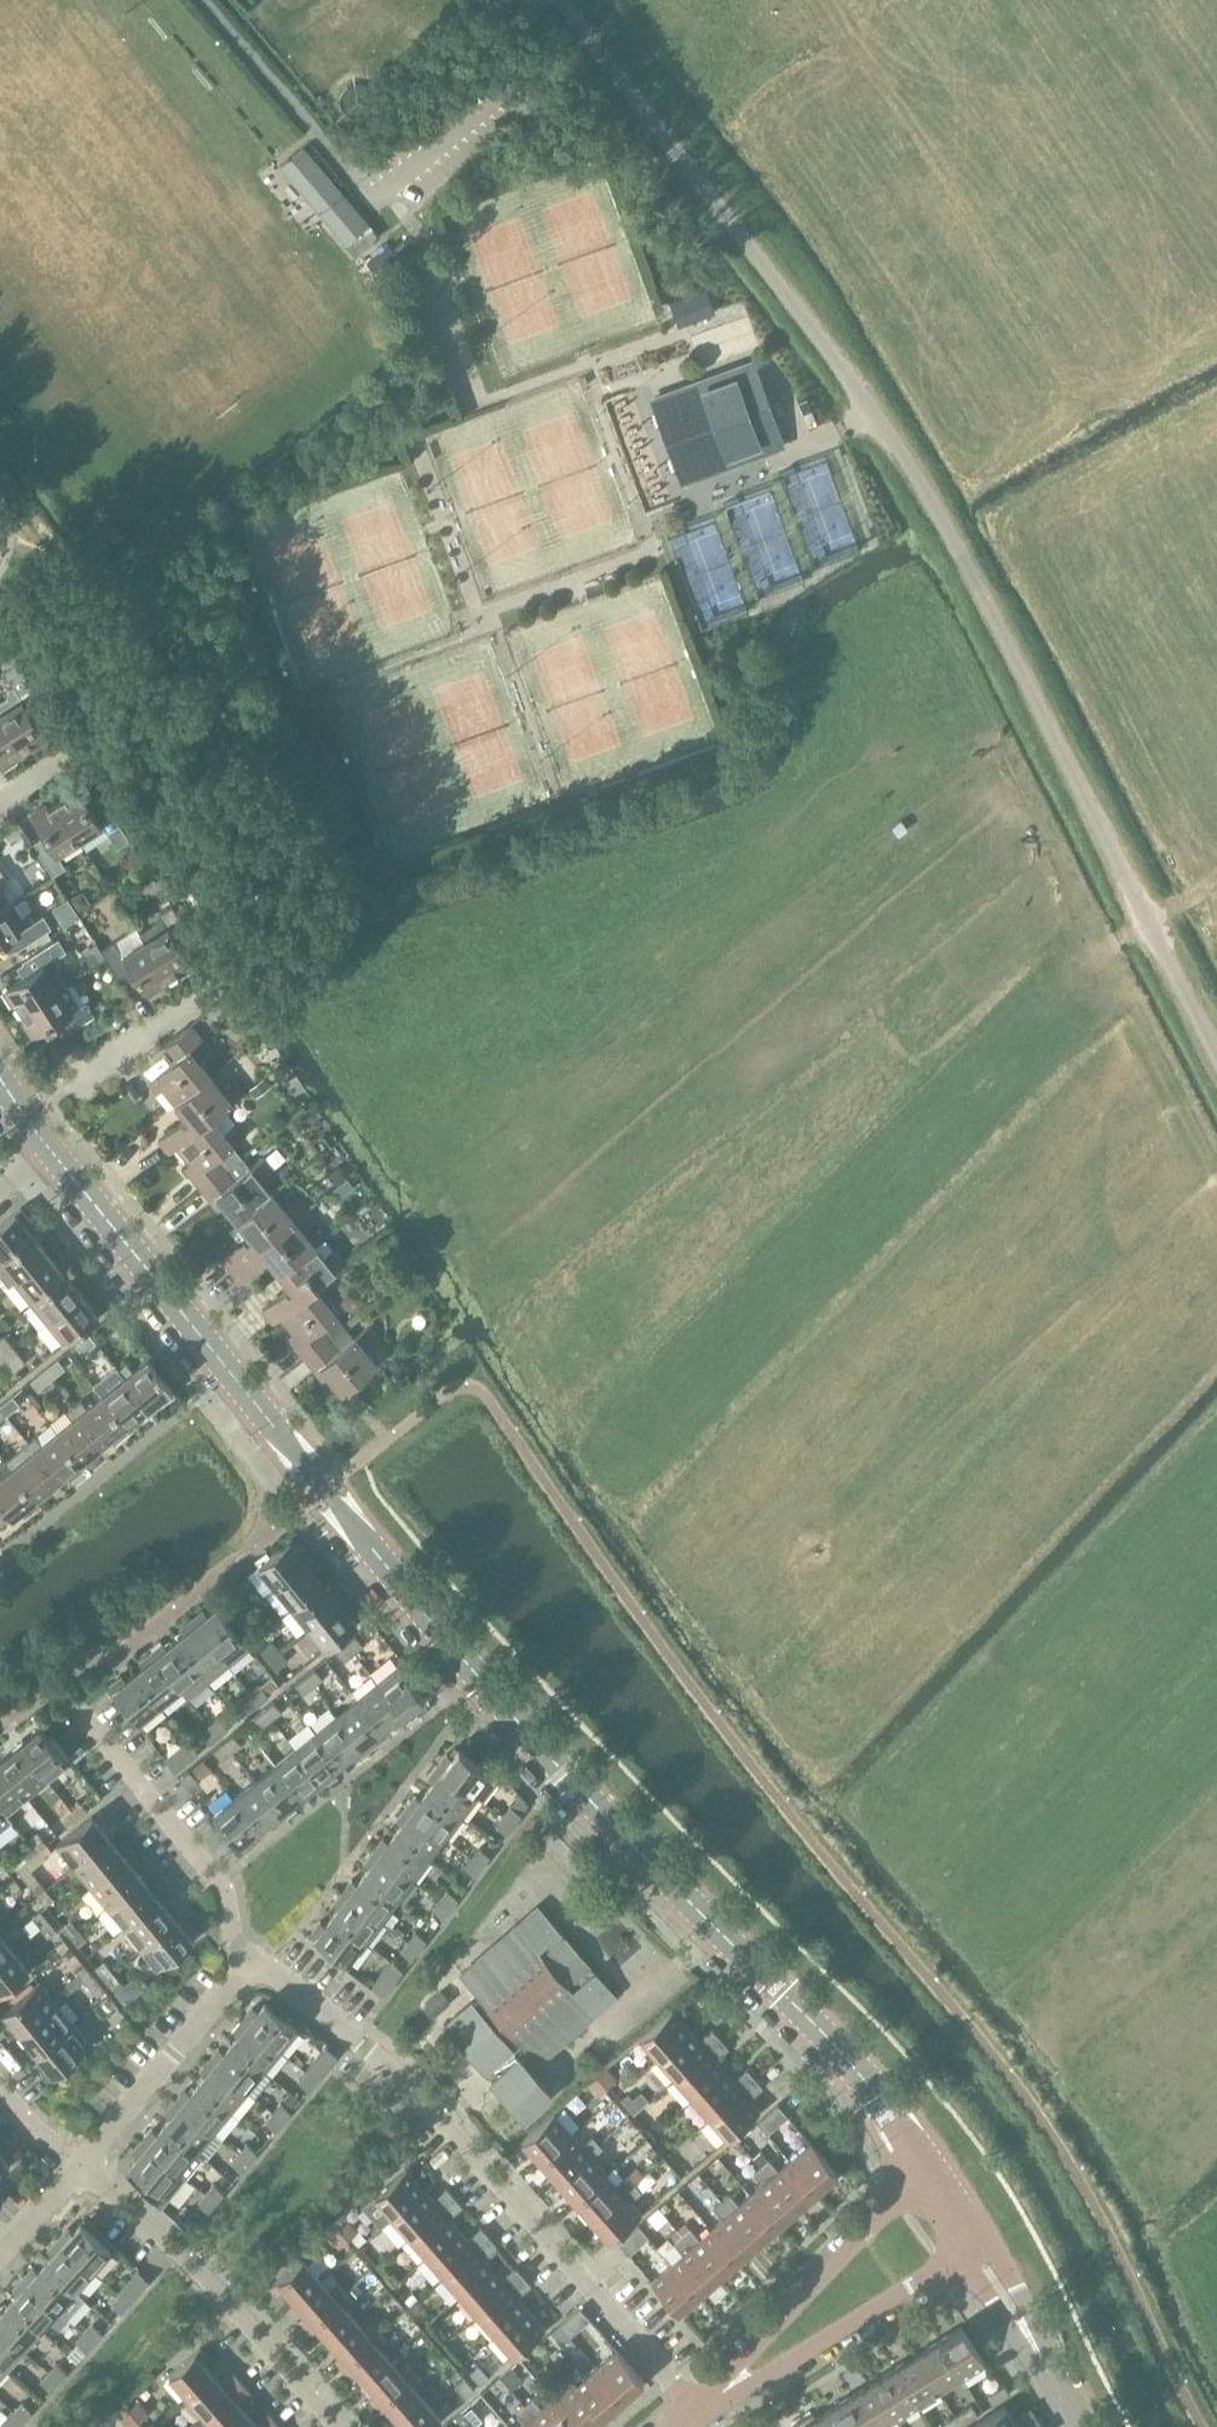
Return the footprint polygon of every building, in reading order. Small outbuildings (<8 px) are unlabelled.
[(368,223),(304,147),(282,166),(346,242),(368,223)] [(379,235),(370,224),(347,243),(356,254),(379,235)] [(707,286),(669,300),(678,324),(716,310),(707,286)] [(682,485),(787,447),(754,358),(649,396),(682,485)] [(803,424),(792,397),(781,402),(792,429),(803,424)] [(23,749),(31,744),(34,748),(49,738),(32,711),(44,703),(21,667),(8,675),(14,685),(9,688),(8,694),(9,696),(0,702),(0,712),(23,749)] [(3,768),(18,758),(15,755),(23,749),(0,712),(0,763),(3,768)] [(57,801),(80,838),(88,849),(110,834),(117,845),(130,837),(106,801),(94,809),(77,783),(62,793),(65,796),(57,801)] [(80,838),(57,801),(49,807),(47,803),(32,813),(49,839),(36,848),(54,874),(67,866),(58,852),(80,838)] [(14,901),(6,887),(8,879),(5,875),(0,866),(0,910),(14,901)] [(70,899),(78,912),(90,904),(82,891),(70,899)] [(0,910),(0,943),(8,937),(16,950),(52,927),(44,914),(34,920),(31,915),(25,913),(23,914),(14,901),(0,910)] [(141,933),(169,977),(177,971),(179,975),(194,965),(177,939),(190,931),(172,904),(160,912),(163,918),(141,933)] [(102,949),(112,965),(119,976),(131,968),(148,995),(163,985),(161,982),(169,977),(141,933),(140,933),(136,927),(102,949)] [(30,973),(4,990),(13,1005),(17,1002),(22,1010),(66,982),(58,969),(60,968),(60,963),(56,957),(67,950),(64,946),(59,937),(22,960),(30,973)] [(66,982),(22,1010),(27,1018),(23,1021),(33,1036),(60,1019),(68,1031),(95,1014),(86,1001),(81,1005),(66,982)] [(176,1103),(211,1075),(199,1061),(211,1050),(192,1025),(167,1045),(178,1057),(149,1081),(157,1091),(162,1086),(176,1103)] [(177,1146),(177,1145),(224,1107),(225,1107),(245,1091),(235,1079),(222,1089),(211,1075),(176,1103),(190,1120),(185,1124),(182,1120),(159,1139),(169,1152),(177,1146)] [(247,1090),(254,1099),(270,1087),(263,1078),(247,1090)] [(177,1145),(177,1146),(191,1162),(185,1166),(202,1187),(226,1168),(226,1169),(241,1156),(232,1145),(246,1133),(225,1107),(224,1107),(177,1145)] [(224,1204),(238,1221),(269,1193),(258,1179),(273,1167),(264,1156),(235,1179),(226,1169),(226,1168),(202,1187),(219,1209),(224,1204)] [(346,1177),(338,1166),(329,1173),(337,1184),(346,1177)] [(221,1257),(231,1269),(303,1209),(294,1197),(281,1208),(269,1193),(238,1221),(252,1238),(247,1241),(244,1238),(221,1257)] [(0,1224),(0,1259),(33,1232),(26,1224),(32,1219),(21,1206),(0,1224)] [(266,1255),(280,1272),(312,1245),(301,1230),(313,1220),(303,1209),(231,1269),(241,1282),(264,1262),(262,1259),(266,1255)] [(0,1259),(0,1282),(5,1288),(13,1281),(13,1282),(49,1252),(33,1232),(0,1259)] [(281,1315),(314,1287),(315,1287),(347,1260),(337,1248),(324,1259),(312,1245),(280,1272),(294,1289),(289,1293),(286,1290),(263,1309),(273,1322),(281,1315)] [(30,1302),(66,1273),(49,1252),(13,1282),(30,1302)] [(46,1322),(82,1293),(66,1273),(30,1302),(46,1322)] [(289,1336),(306,1357),(344,1325),(335,1314),(349,1303),(338,1290),(326,1301),(315,1287),(314,1287),(281,1315),(294,1331),(289,1336)] [(63,1344),(100,1314),(82,1293),(46,1322),(63,1344)] [(125,1319),(117,1310),(103,1321),(111,1330),(125,1319)] [(344,1325),(306,1357),(323,1378),(329,1374),(342,1391),(377,1362),(365,1347),(377,1337),(367,1325),(354,1336),(344,1325)] [(90,1332),(76,1343),(83,1353),(97,1341),(90,1332)] [(16,1347),(5,1333),(0,1337),(0,1346),(7,1354),(16,1347)] [(27,1361),(16,1347),(7,1354),(18,1368),(27,1361)] [(18,1368),(7,1354),(0,1360),(0,1365),(9,1375),(18,1368)] [(44,1369),(52,1378),(66,1367),(58,1357),(44,1369)] [(127,1363),(119,1369),(149,1405),(156,1399),(160,1404),(176,1391),(149,1358),(133,1370),(127,1363)] [(117,1366),(95,1385),(103,1395),(130,1428),(145,1416),(142,1411),(149,1405),(119,1369),(117,1366)] [(52,1378),(44,1369),(31,1380),(39,1389),(52,1378)] [(7,1415),(21,1403),(13,1394),(0,1405),(0,1407),(7,1415)] [(74,1405),(104,1442),(111,1436),(115,1440),(130,1428),(103,1395),(88,1407),(82,1399),(74,1405)] [(97,1448),(104,1442),(74,1405),(66,1411),(73,1419),(58,1431),(85,1464),(100,1452),(97,1448)] [(29,1442),(59,1478),(66,1472),(70,1477),(85,1464),(58,1431),(43,1443),(36,1436),(29,1442)] [(52,1484),(59,1478),(29,1442),(6,1460),(40,1501),(56,1488),(52,1484)] [(21,1509),(25,1513),(40,1501),(6,1460),(4,1457),(0,1459),(0,1499),(5,1506),(0,1511),(0,1526),(21,1509)] [(277,1585),(312,1556),(303,1544),(298,1548),(290,1539),(259,1564),(277,1585)] [(293,1606),(324,1580),(317,1572),(322,1568),(312,1556),(277,1585),(293,1606)] [(293,1606),(282,1615),(298,1635),(309,1626),(345,1597),(336,1585),(331,1589),(324,1580),(293,1606)] [(327,1647),(358,1622),(350,1612),(355,1609),(345,1597),(309,1626),(327,1647)] [(237,1618),(247,1610),(239,1600),(229,1608),(237,1618)] [(251,1647),(243,1637),(217,1606),(208,1613),(204,1608),(192,1618),(229,1664),(251,1647)] [(247,1610),(237,1618),(244,1627),(254,1619),(247,1610)] [(229,1664),(192,1618),(180,1628),(184,1633),(176,1639),(209,1681),(229,1664)] [(346,1641),(354,1651),(364,1644),(355,1633),(346,1641)] [(209,1681),(176,1639),(167,1646),(163,1641),(151,1651),(180,1687),(189,1698),(209,1681)] [(270,1658),(280,1650),(272,1641),(262,1649),(270,1658)] [(345,1659),(354,1651),(346,1641),(336,1649),(345,1659)] [(270,1658),(277,1668),(287,1660),(280,1650),(270,1658)] [(180,1687),(151,1651),(139,1661),(143,1665),(135,1672),(160,1703),(180,1687)] [(424,1694),(399,1664),(378,1680),(407,1717),(419,1707),(415,1702),(424,1694)] [(323,1676),(315,1666),(305,1674),(313,1684),(323,1676)] [(160,1703),(135,1672),(126,1679),(123,1674),(109,1685),(139,1721),(160,1703)] [(304,1692),(313,1684),(305,1674),(296,1682),(304,1692)] [(395,1726),(407,1717),(378,1680),(357,1697),(383,1728),(391,1721),(395,1726)] [(251,1692),(259,1702),(269,1694),(261,1684),(251,1692)] [(259,1702),(251,1692),(242,1699),(250,1709),(259,1702)] [(374,1735),(383,1728),(357,1697),(337,1713),(366,1749),(378,1740),(374,1735)] [(264,1707),(272,1717),(282,1710),(274,1700),(264,1707)] [(263,1725),(272,1717),(264,1707),(255,1715),(263,1725)] [(355,1759),(366,1749),(337,1713),(317,1730),(342,1761),(351,1754),(355,1759)] [(211,1724),(219,1734),(228,1727),(220,1717),(211,1724)] [(219,1734),(211,1724),(201,1732),(209,1742),(219,1734)] [(40,1727),(19,1744),(48,1780),(69,1763),(40,1727)] [(333,1768),(342,1761),(317,1730),(296,1747),(325,1783),(337,1773),(333,1768)] [(223,1740),(232,1750),(241,1743),(233,1732),(223,1740)] [(166,1759),(175,1770),(198,1751),(189,1740),(166,1759)] [(222,1758),(232,1750),(223,1740),(214,1748),(222,1758)] [(28,1796),(48,1780),(19,1744),(0,1760),(0,1762),(28,1796)] [(447,1752),(438,1765),(475,1793),(483,1799),(503,1773),(495,1765),(491,1770),(460,1746),(452,1756),(447,1752)] [(276,1763),(301,1794),(309,1787),(313,1792),(325,1783),(296,1747),(276,1763)] [(7,1813),(28,1796),(0,1762),(0,1804),(7,1813)] [(292,1801),(301,1794),(276,1763),(255,1780),(285,1816),(296,1806),(292,1801)] [(427,1789),(459,1814),(475,1793),(438,1765),(429,1777),(434,1781),(427,1789)] [(189,1768),(180,1775),(188,1785),(198,1778),(189,1768)] [(273,1825),(285,1816),(255,1780),(235,1796),(260,1827),(269,1820),(273,1825)] [(407,1806),(444,1834),(459,1814),(427,1789),(421,1798),(416,1794),(407,1806)] [(260,1827),(235,1796),(214,1813),(243,1849),(256,1839),(252,1834),(260,1827)] [(81,1801),(72,1809),(78,1817),(88,1810),(81,1801)] [(13,1820),(7,1813),(0,1804),(0,1831),(13,1820)] [(512,1805),(504,1815),(515,1822),(522,1813),(512,1805)] [(396,1831),(428,1855),(444,1834),(407,1806),(397,1819),(402,1822),(396,1831)] [(78,1817),(72,1809),(62,1817),(69,1825),(78,1817)] [(93,1815),(57,1844),(74,1865),(110,1836),(93,1815)] [(515,1822),(504,1815),(497,1824),(507,1832),(515,1822)] [(375,1849),(412,1877),(428,1855),(396,1831),(389,1840),(384,1836),(375,1849)] [(41,1834),(31,1842),(38,1850),(47,1843),(41,1834)] [(110,1836),(74,1865),(91,1885),(126,1857),(110,1836)] [(38,1850),(31,1842),(21,1850),(28,1858),(38,1850)] [(480,1846),(473,1856),(483,1864),(491,1854),(480,1846)] [(364,1873),(396,1897),(412,1877),(375,1849),(365,1861),(370,1865),(364,1873)] [(483,1864),(473,1856),(465,1866),(476,1874),(483,1864)] [(126,1857),(91,1885),(107,1906),(143,1877),(126,1857)] [(396,1897),(364,1873),(357,1882),(352,1878),(343,1890),(380,1918),(396,1897)] [(143,1877),(107,1906),(124,1926),(159,1897),(143,1877)] [(24,1888),(16,1878),(8,1885),(16,1895),(24,1888)] [(30,1885),(38,1895),(46,1888),(38,1878),(30,1885)] [(46,1888),(38,1895),(46,1904),(54,1897),(46,1888)] [(451,1907),(459,1897),(448,1889),(441,1899),(451,1907)] [(380,1918),(343,1890),(334,1902),(339,1906),(332,1915),(364,1939),(380,1918)] [(159,1897),(124,1926),(140,1946),(176,1918),(159,1897)] [(451,1907),(441,1899),(433,1908),(444,1916),(451,1907)] [(481,1995),(474,2002),(473,2000),(445,2025),(525,2116),(552,2092),(532,2068),(616,1994),(539,1905),(461,1972),(481,1995)] [(31,1933),(40,1925),(48,1919),(41,1909),(23,1924),(31,1933)] [(364,1939),(332,1915),(326,1924),(321,1920),(311,1933),(348,1961),(364,1939)] [(176,1918),(140,1946),(157,1968),(193,1939),(176,1918)] [(48,1919),(40,1925),(49,1935),(57,1929),(48,1919)] [(71,1935),(79,1928),(71,1919),(63,1925),(71,1935)] [(87,1938),(79,1928),(71,1935),(79,1945),(87,1938)] [(419,1948),(427,1938),(417,1930),(409,1940),(419,1948)] [(13,1947),(0,1932),(0,1958),(13,1947)] [(402,1950),(412,1958),(419,1948),(409,1940),(402,1950)] [(0,1958),(0,1993),(30,1969),(13,1947),(0,1958)] [(104,1976),(112,1969),(104,1960),(96,1966),(104,1976)] [(384,1995),(404,1969),(392,1960),(373,1986),(384,1995)] [(84,1980),(92,1973),(85,1963),(76,1970),(84,1980)] [(120,1979),(112,1969),(104,1976),(112,1986),(120,1979)] [(92,1973),(84,1980),(92,1989),(100,1983),(92,1973)] [(123,1983),(115,1989),(125,2002),(144,1988),(133,1975),(123,1983)] [(21,2031),(56,2002),(39,1981),(4,2010),(21,2031)] [(449,2000),(441,1990),(426,2003),(435,2012),(449,2000)] [(117,2003),(109,1993),(101,2000),(109,2010),(117,2003)] [(243,2018),(279,2048),(297,2026),(266,2001),(258,2010),(253,2006),(243,2018)] [(37,2051),(73,2022),(56,2002),(21,2031),(37,2051)] [(673,2009),(641,2036),(659,2057),(691,2029),(673,2009)] [(231,2042),(262,2068),(279,2048),(243,2018),(234,2030),(238,2034),(231,2042)] [(38,2060),(36,2061),(49,2077),(54,2072),(55,2072),(58,2069),(86,2047),(90,2044),(73,2022),(37,2051),(42,2057),(38,2060)] [(691,2029),(659,2057),(676,2077),(721,2037),(713,2028),(700,2040),(691,2029)] [(721,2037),(676,2077),(694,2096),(725,2069),(716,2058),(729,2047),(721,2037)] [(220,2047),(210,2058),(246,2088),(253,2094),(270,2074),(262,2068),(231,2042),(225,2051),(220,2047)] [(306,2070),(307,2071),(317,2079),(338,2054),(326,2045),(306,2070)] [(246,2088),(210,2058),(200,2070),(205,2074),(198,2083),(229,2108),(246,2088)] [(607,2066),(598,2074),(608,2085),(617,2078),(607,2066)] [(725,2069),(694,2096),(711,2116),(755,2077),(748,2068),(734,2079),(725,2069)] [(317,2079),(307,2071),(299,2080),(309,2089),(317,2079)] [(598,2074),(589,2081),(599,2093),(608,2085),(598,2074)] [(755,2077),(711,2116),(729,2137),(760,2109),(750,2098),(763,2086),(755,2077)] [(229,2108),(198,2083),(191,2092),(186,2088),(176,2099),(212,2129),(229,2108)] [(289,2090),(282,2098),(293,2107),(299,2099),(289,2090)] [(629,2104),(636,2112),(643,2105),(636,2097),(629,2104)] [(212,2129),(176,2099),(166,2111),(171,2115),(164,2124),(196,2148),(212,2129)] [(274,2111),(284,2120),(292,2110),(282,2102),(274,2111)] [(778,2103),(758,2121),(768,2133),(789,2115),(778,2103)] [(284,2120),(274,2111),(266,2121),(276,2129),(284,2120)] [(554,2112),(523,2139),(541,2160),(572,2132),(554,2112)] [(153,2128),(143,2140),(186,2175),(203,2155),(196,2148),(164,2124),(157,2132),(153,2128)] [(572,2132),(541,2160),(558,2179),(600,2143),(593,2135),(582,2144),(572,2132)] [(610,2134),(600,2143),(558,2179),(575,2199),(607,2172),(597,2160),(617,2142),(610,2134)] [(407,2151),(396,2139),(382,2151),(393,2163),(407,2151)] [(138,2155),(130,2165),(149,2181),(142,2190),(161,2206),(186,2175),(143,2140),(133,2151),(138,2155)] [(811,2141),(791,2159),(818,2190),(839,2172),(811,2141)] [(240,2152),(250,2160),(258,2151),(248,2142),(240,2152)] [(685,2160),(675,2147),(670,2151),(681,2163),(685,2160)] [(10,2164),(0,2152),(0,2172),(10,2164)] [(250,2160),(240,2152),(232,2161),(242,2170),(250,2160)] [(770,2158),(762,2166),(798,2207),(818,2190),(791,2159),(779,2169),(770,2158)] [(592,2219),(634,2182),(644,2174),(637,2166),(617,2183),(607,2172),(575,2199),(592,2219)] [(763,2183),(751,2193),(779,2224),(798,2207),(762,2166),(754,2172),(763,2183)] [(372,2194),(362,2203),(381,2225),(393,2215),(425,2188),(414,2175),(407,2167),(397,2175),(375,2194),(372,2194)] [(634,2182),(592,2219),(610,2239),(642,2212),(631,2199),(641,2190),(634,2182)] [(207,2192),(217,2201),(225,2191),(215,2183),(207,2192)] [(455,2196),(447,2187),(434,2198),(425,2188),(393,2215),(410,2235),(455,2196)] [(217,2201),(207,2192),(199,2202),(209,2210),(217,2201)] [(730,2193),(722,2200),(759,2242),(779,2224),(751,2193),(740,2203),(730,2193)] [(455,2196),(410,2235),(427,2255),(459,2227),(450,2217),(463,2205),(455,2196)] [(723,2217),(712,2227),(739,2259),(759,2242),(722,2200),(714,2207),(723,2217)] [(339,2226),(349,2237),(358,2230),(348,2218),(339,2226)] [(58,2238),(93,2269),(111,2248),(81,2221),(73,2231),(69,2226),(58,2238)] [(686,2221),(678,2228),(719,2276),(739,2259),(712,2227),(700,2238),(686,2221)] [(619,2242),(629,2254),(650,2236),(639,2224),(619,2242)] [(349,2237),(339,2226),(330,2234),(340,2245),(349,2237)] [(459,2227),(427,2255),(445,2274),(489,2235),(482,2226),(468,2238),(459,2227)] [(684,2252),(672,2262),(700,2293),(719,2276),(678,2228),(676,2226),(668,2233),(684,2252)] [(489,2235),(445,2274),(462,2294),(493,2267),(484,2256),(497,2244),(489,2235)] [(76,2288),(93,2269),(58,2238),(48,2249),(53,2253),(46,2261),(76,2288)] [(386,2255),(372,2239),(363,2248),(377,2264),(386,2255)] [(296,2300),(321,2278),(303,2257),(272,2285),(273,2286),(278,2292),(284,2287),(296,2300)] [(34,2265),(24,2277),(58,2308),(65,2314),(83,2295),(76,2288),(46,2261),(38,2269),(34,2265)] [(700,2293),(672,2262),(652,2280),(679,2311),(700,2293)] [(493,2267),(462,2294),(479,2314),(524,2274),(516,2265),(502,2277),(493,2267)] [(139,2270),(119,2292),(120,2293),(130,2302),(150,2279),(139,2270)] [(524,2274),(479,2314),(496,2333),(527,2306),(518,2295),(532,2284),(524,2274)] [(40,2327),(58,2308),(24,2277),(13,2288),(18,2292),(11,2301),(40,2327)] [(307,2325),(346,2291),(338,2282),(330,2289),(321,2278),(296,2300),(308,2314),(302,2319),(307,2325)] [(330,2339),(355,2317),(346,2307),(354,2300),(346,2291),(307,2325),(312,2331),(318,2326),(330,2339)] [(120,2293),(112,2302),(122,2311),(130,2302),(120,2293)] [(23,2347),(40,2327),(11,2301),(3,2309),(0,2306),(0,2327),(23,2347)] [(527,2306),(496,2333),(514,2354),(545,2327),(527,2306)] [(580,2306),(560,2324),(570,2336),(590,2318),(580,2306)] [(341,2364),(381,2330),(373,2321),(365,2328),(355,2317),(330,2339),(342,2353),(336,2358),(341,2364)] [(93,2323),(85,2332),(95,2340),(103,2331),(93,2323)] [(940,2340),(962,2375),(985,2361),(963,2325),(940,2340)] [(23,2347),(0,2327),(0,2362),(5,2367),(23,2347)] [(364,2379),(390,2357),(380,2346),(388,2339),(381,2330),(341,2364),(347,2371),(353,2365),(364,2379)] [(95,2340),(85,2332),(77,2341),(87,2350),(95,2340)] [(940,2389),(962,2375),(940,2340),(918,2353),(940,2389)] [(188,2394),(213,2372),(203,2361),(210,2356),(201,2346),(170,2374),(188,2394)] [(617,2348),(596,2366),(624,2397),(644,2379),(617,2348)] [(564,2352),(556,2358),(565,2369),(574,2380),(575,2379),(578,2382),(577,2383),(601,2412),(600,2413),(603,2416),(624,2397),(596,2366),(585,2376),(575,2366),(568,2357),(564,2352)] [(918,2403),(940,2389),(918,2353),(895,2367),(918,2403)] [(376,2404),(415,2370),(407,2361),(399,2368),(390,2357),(364,2379),(376,2392),(370,2398),(376,2404)] [(58,2362),(50,2371),(59,2380),(68,2371),(58,2362)] [(481,2383),(490,2375),(480,2364),(471,2372),(481,2383)] [(522,2378),(512,2366),(500,2376),(510,2388),(522,2378)] [(896,2417),(918,2403),(895,2367),(873,2381),(896,2417)] [(601,2412),(577,2383),(578,2382),(575,2379),(574,2380),(565,2369),(557,2376),(566,2387),(554,2397),(580,2426),(584,2426),(600,2413),(601,2412)] [(399,2418),(424,2396),(415,2386),(423,2379),(415,2370),(376,2404),(381,2410),(387,2405),(399,2418)] [(59,2380),(50,2371),(42,2380),(51,2389),(59,2380)] [(243,2381),(235,2372),(222,2383),(213,2372),(188,2394),(205,2414),(243,2381)] [(475,2388),(465,2376),(456,2384),(466,2396),(475,2388)] [(205,2414),(216,2426),(229,2426),(247,2412),(238,2401),(251,2390),(243,2381),(205,2414)] [(896,2417),(873,2381),(851,2395),(871,2426),(880,2426),(896,2417)] [(1011,2392),(1005,2383),(988,2394),(993,2403),(1011,2392)] [(851,2395),(829,2409),(840,2426),(871,2426),(851,2395)] [(442,2417),(424,2396),(399,2418),(406,2426),(430,2426),(442,2417)] [(554,2397),(543,2407),(534,2397),(525,2404),(545,2426),(580,2426),(554,2397)] [(149,2412),(139,2400),(130,2409),(140,2420),(149,2412)] [(454,2406),(448,2400),(437,2409),(443,2416),(454,2406)] [(15,2410),(25,2419),(33,2410),(23,2401),(15,2410)] [(525,2404),(517,2411),(527,2421),(520,2426),(545,2426),(525,2404)] [(973,2404),(956,2414),(961,2423),(978,2413),(973,2404)] [(1038,2416),(1032,2406),(1014,2418),(1005,2404),(970,2426),(1020,2426),(1038,2416)] [(483,2418),(472,2405),(463,2412),(475,2425),(483,2418)] [(25,2419),(15,2410),(14,2409),(0,2425),(0,2426),(17,2426),(25,2419)] [(140,2420),(130,2409),(121,2416),(131,2426),(132,2426),(140,2420)] [(829,2409),(817,2417),(813,2411),(803,2417),(809,2426),(840,2426),(829,2409)] [(229,2426),(269,2426),(277,2420),(269,2411),(256,2422),(247,2412),(229,2426)] [(939,2425),(940,2426),(955,2426),(961,2423),(956,2414),(939,2425)] [(1044,2426),(1038,2416),(1020,2426),(1043,2426),(1044,2426)] [(803,2417),(794,2423),(796,2426),(809,2426),(803,2417)]
